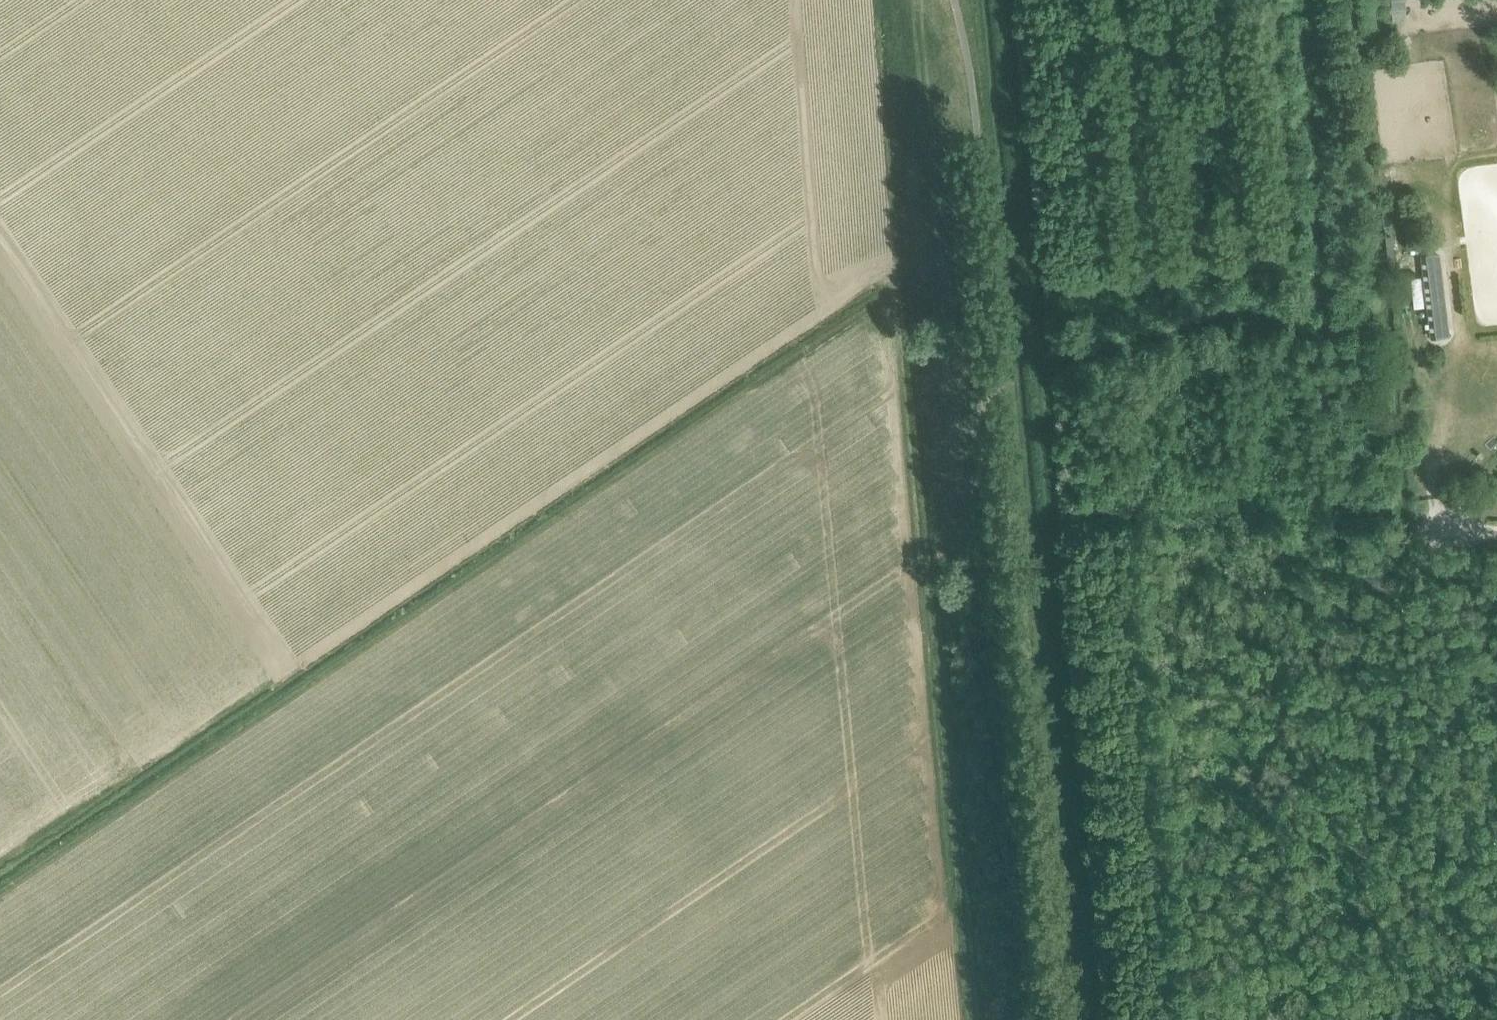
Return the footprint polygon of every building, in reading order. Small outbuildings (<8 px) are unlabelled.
[(1393,21),(1406,20),(1404,0),(1391,0),(1393,21)] [(1421,232),(1405,234),(1407,251),(1423,250),(1421,232)] [(1421,255),(1423,271),(1430,333),(1431,337),(1449,336),(1449,331),(1441,269),(1439,254),(1421,255)]
